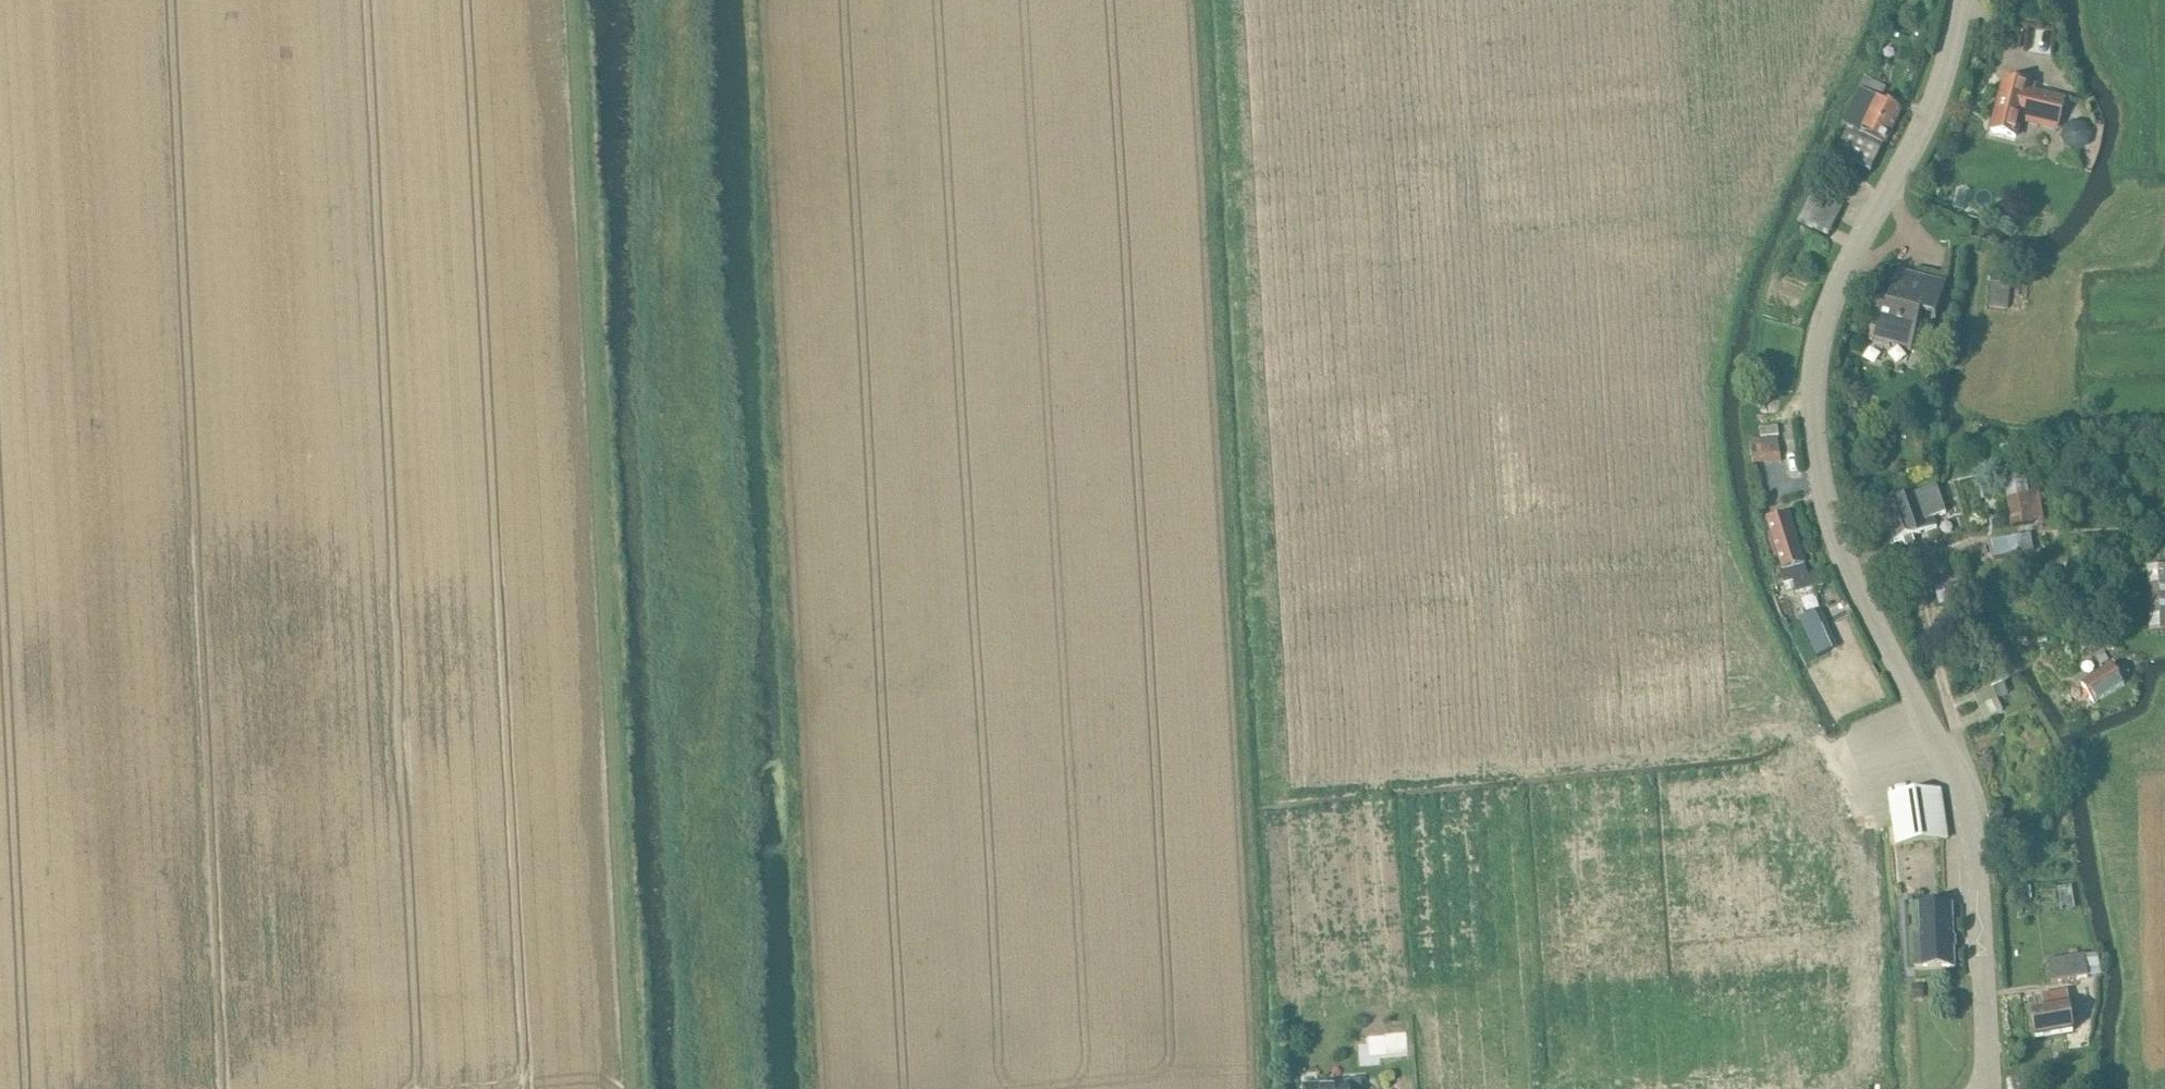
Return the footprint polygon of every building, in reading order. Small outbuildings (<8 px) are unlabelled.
[(1871,174),(1902,111),(1881,100),(1886,89),(1866,79),(1844,125),(1848,130),(1836,156),(1871,174)] [(2017,138),(2020,123),(2058,133),(2066,100),(2029,91),(2030,87),(2003,80),(1990,131),(2017,138)] [(2078,152),(2088,145),(2091,134),(2085,124),(2073,121),(2063,127),(2061,139),(2067,149),(2078,152)] [(1810,198),(1797,224),(1829,240),(1844,209),(1822,198),(1820,203),(1810,198)] [(1936,320),(1944,294),(1946,284),(1897,270),(1887,305),(1879,303),(1868,339),(1911,351),(1921,316),(1936,320)] [(2011,278),(1991,276),(1988,305),(2008,307),(2011,278)] [(2011,527),(2034,524),(2034,522),(2045,520),(2040,491),(2030,492),(2022,444),(2002,448),(2001,443),(1991,444),(1990,442),(1980,444),(1983,458),(1999,456),(2001,466),(2011,527)] [(1881,506),(1894,542),(1938,527),(1935,518),(1946,514),(1937,486),(1881,506)] [(1780,572),(1784,585),(1793,582),(1797,593),(1823,585),(1820,573),(1808,577),(1788,512),(1766,519),(1767,523),(1783,571),(1780,572)] [(1995,561),(2034,554),(2035,554),(2031,535),(1991,542),(1995,561)] [(2164,633),(2164,566),(2148,567),(2150,633),(2164,633)] [(1932,584),(1935,594),(1939,608),(1964,600),(1960,587),(1962,586),(1959,575),(1932,584)] [(1801,620),(1818,657),(1830,651),(1813,614),(1801,620)] [(2124,683),(2112,665),(2082,684),(2093,702),(2124,683)] [(1975,696),(1979,707),(1985,719),(2003,711),(1998,700),(2008,695),(2004,684),(1975,696)] [(1934,791),(1889,798),(1892,817),(1896,849),(1949,841),(1949,840),(1945,813),(1941,790),(1934,791)] [(1763,798),(1720,803),(1723,822),(1765,817),(1763,798)] [(1814,814),(1777,818),(1782,869),(1797,867),(1798,879),(1820,877),(1814,814)] [(1921,939),(1914,939),(1915,970),(1955,969),(1952,906),(1920,907),(1921,939)] [(2085,956),(2048,962),(2051,983),(2088,978),(2085,956)] [(1830,957),(1817,958),(1818,972),(1831,970),(1830,957)] [(2035,1037),(2073,1031),(2067,992),(2041,996),(2044,1011),(2031,1013),(2035,1037)] [(1407,1032),(1383,1033),(1384,1053),(1408,1051),(1407,1032)] [(1361,1080),(1348,1081),(1348,1085),(1304,1088),(1362,1088),(1361,1080)]
